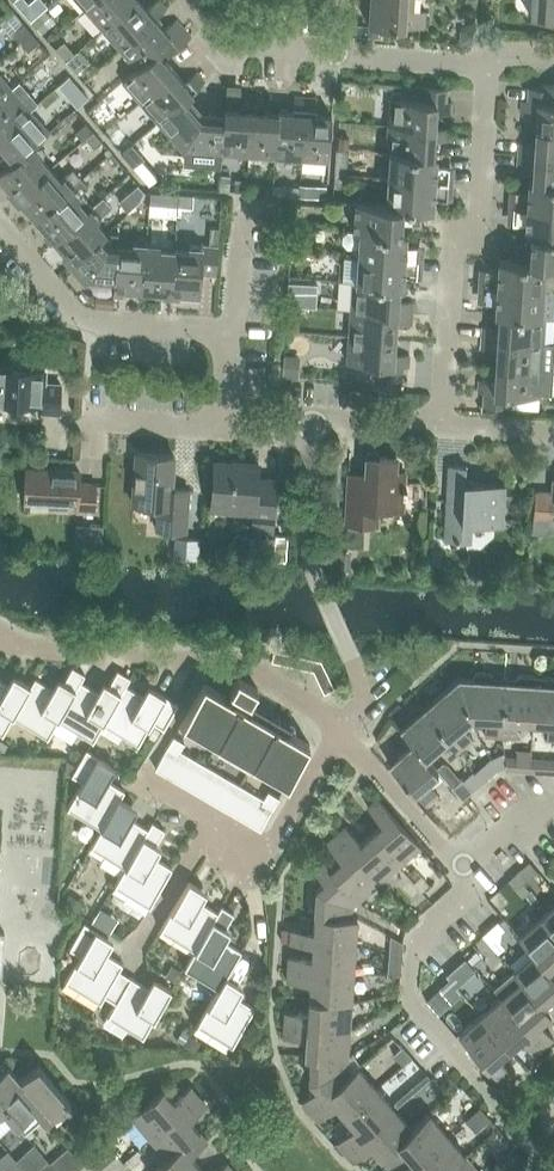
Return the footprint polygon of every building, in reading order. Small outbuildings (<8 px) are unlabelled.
[(18,9),(29,22),(43,9),(47,5),(43,0),(28,0),(18,9)] [(103,28),(134,0),(94,0),(85,7),(103,28)] [(155,18),(167,7),(160,0),(157,0),(148,9),(140,0),(134,0),(103,28),(122,49),(155,18)] [(368,24),(370,24),(424,28),(425,11),(414,10),(415,0),(369,0),(368,24)] [(531,15),(553,17),(553,0),(532,0),(531,15)] [(43,9),(29,22),(30,23),(40,34),(54,22),(43,9)] [(122,49),(137,67),(184,27),(177,19),(165,29),(155,18),(122,49)] [(12,33),(20,42),(31,32),(24,23),(12,33)] [(123,79),(141,100),(176,70),(166,59),(192,36),(184,27),(137,67),(123,79)] [(460,27),(459,42),(461,42),(472,43),(474,28),(460,27)] [(28,51),(39,41),(31,32),(20,42),(28,51)] [(62,41),(55,47),(66,60),(73,54),(62,41)] [(73,54),(66,60),(77,72),(88,63),(77,50),(73,54)] [(50,54),(40,63),(48,73),(58,64),(50,54)] [(141,100),(159,121),(187,96),(205,80),(197,71),(185,81),(176,70),(141,100)] [(12,87),(0,73),(0,97),(12,87)] [(71,78),(69,75),(58,84),(65,92),(75,83),(71,78)] [(0,97),(0,135),(31,109),(38,102),(19,81),(12,87),(0,97)] [(390,97),(388,123),(434,126),(435,111),(450,112),(452,87),(417,85),(417,98),(390,97)] [(520,111),(536,112),(535,127),(553,128),(553,87),(529,85),(528,100),(521,100),(520,111)] [(221,153),(249,155),(253,93),(241,92),(240,108),(225,107),(224,117),(221,153)] [(249,155),(276,156),(279,110),(263,110),(265,94),(253,93),(249,155)] [(187,96),(159,121),(185,150),(187,150),(186,162),(221,164),(222,153),(221,153),(224,117),(216,116),(216,113),(210,112),(205,117),(187,96)] [(276,156),(302,158),(306,97),(295,96),(294,111),(279,110),(276,156)] [(306,97),(302,158),(329,160),(332,114),(316,113),(317,98),(306,97)] [(2,170),(3,172),(37,142),(50,131),(31,109),(0,135),(0,144),(7,152),(0,158),(0,168),(2,170)] [(86,120),(73,131),(81,141),(86,137),(92,131),(94,130),(86,120)] [(386,151),(390,151),(432,153),(432,152),(433,138),(448,139),(449,127),(434,126),(388,123),(386,151)] [(120,127),(109,137),(122,152),(132,143),(133,142),(120,127)] [(518,153),(553,155),(553,128),(535,127),(534,142),(519,141),(518,153)] [(92,131),(86,137),(95,148),(101,142),(92,131)] [(338,135),(337,147),(349,148),(350,136),(338,135)] [(13,200),(50,167),(41,156),(45,151),(37,142),(3,172),(2,170),(0,172),(0,180),(10,191),(7,193),(13,200)] [(144,157),(132,143),(122,152),(129,161),(134,166),(144,157)] [(337,160),(336,173),(347,174),(348,161),(349,148),(337,147),(337,160)] [(390,151),(388,177),(447,181),(448,165),(435,164),(435,153),(432,152),(432,153),(390,151)] [(110,153),(105,157),(113,167),(118,162),(110,153)] [(517,164),(533,165),(532,179),(553,180),(553,155),(518,153),(517,164)] [(50,167),(13,200),(19,206),(21,204),(35,219),(74,185),(81,179),(73,169),(66,175),(66,174),(60,179),(50,167)] [(221,174),(220,189),(229,190),(230,175),(221,174)] [(388,177),(386,202),(432,205),(433,197),(446,197),(447,181),(388,177)] [(74,185),(35,219),(48,234),(45,236),(51,244),(54,241),(53,241),(88,210),(78,199),(83,195),(82,193),(88,187),(81,179),(74,185)] [(513,206),(553,208),(553,180),(532,179),(528,179),(527,190),(514,189),(513,206)] [(261,183),(260,193),(272,193),(272,184),(261,183)] [(300,185),(299,196),(326,198),(327,185),(300,183),(300,185)] [(285,184),(284,194),(299,196),(300,185),(285,184)] [(150,193),(149,203),(165,204),(178,205),(178,195),(150,193)] [(178,205),(178,207),(192,208),(193,196),(178,195),(178,205)] [(353,228),(360,229),(400,231),(400,230),(401,221),(414,222),(415,207),(432,207),(432,205),(386,202),(355,200),(353,228)] [(70,265),(72,263),(102,237),(107,232),(97,220),(102,216),(92,205),(88,210),(53,241),(54,241),(66,256),(64,258),(70,265)] [(530,234),(553,235),(553,208),(513,206),(512,222),(525,223),(525,234),(530,234)] [(115,279),(114,294),(123,295),(123,291),(143,293),(147,240),(148,223),(136,222),(135,239),(133,239),(133,246),(117,245),(115,279)] [(209,227),(208,245),(218,245),(219,228),(209,227)] [(343,234),(343,241),(347,246),(358,247),(358,254),(417,258),(418,243),(405,242),(406,231),(400,230),(400,231),(360,229),(360,230),(348,229),(343,234)] [(102,237),(72,263),(84,276),(81,278),(86,284),(93,278),(115,279),(117,245),(118,233),(107,232),(102,237)] [(292,238),(291,249),(305,250),(306,235),(292,233),(292,238)] [(516,259),(544,260),(544,262),(553,262),(553,235),(530,234),(530,244),(517,243),(516,259)] [(163,298),(171,298),(174,249),(160,248),(160,241),(147,240),(143,293),(163,294),(163,298)] [(174,249),(171,298),(180,299),(180,295),(200,297),(202,272),(216,273),(218,245),(208,245),(190,243),(190,250),(174,249)] [(343,279),(353,280),(356,280),(356,282),(398,285),(402,285),(403,275),(415,275),(417,258),(358,254),(345,254),(343,279)] [(484,284),(551,287),(553,281),(553,262),(544,262),(544,260),(516,259),(499,257),(498,269),(485,268),(484,284)] [(353,280),(351,308),(412,312),(412,301),(397,299),(398,285),(356,282),(356,280),(353,280)] [(288,290),(287,302),(315,305),(317,283),(289,281),(288,286),(288,290)] [(499,312),(541,315),(541,314),(544,314),(553,314),(553,301),(553,287),(551,287),(484,284),(483,301),(496,301),(495,312),(499,312)] [(96,297),(95,305),(113,306),(113,298),(96,297)] [(286,322),(285,329),(299,330),(301,305),(287,304),(286,318),(286,322)] [(351,308),(349,334),(395,337),(396,322),(411,323),(412,312),(351,308)] [(482,326),(482,337),(543,340),(544,314),(541,314),(541,315),(499,312),(498,327),(482,326)] [(349,334),(347,361),(375,363),(374,376),(403,379),(404,365),(408,366),(409,354),(394,353),(395,337),(349,334)] [(495,365),(553,368),(553,351),(553,341),(543,340),(482,337),(481,349),(496,350),(495,365)] [(283,354),(282,374),(292,374),(296,375),(297,355),(283,354)] [(479,379),(478,392),(484,392),(483,405),(511,406),(538,408),(539,394),(540,395),(540,392),(551,393),(553,368),(495,365),(494,380),(479,379)] [(43,404),(43,411),(60,412),(61,384),(45,383),(46,369),(22,368),(22,369),(0,368),(0,401),(43,404)] [(378,392),(398,393),(399,385),(379,383),(378,392)] [(349,473),(346,523),(380,525),(381,508),(404,510),(406,471),(397,471),(397,456),(381,455),(380,452),(379,451),(378,449),(376,448),(374,448),(372,448),(369,449),(368,451),(367,452),(366,454),(365,474),(349,473)] [(136,452),(136,458),(133,502),(159,504),(157,528),(186,529),(189,489),(172,488),(174,454),(136,452)] [(214,459),(211,508),(253,511),(253,528),(272,529),(275,479),(257,477),(258,462),(214,459)] [(504,483),(465,481),(466,465),(449,464),(445,540),(470,541),(471,522),(502,523),(504,483)] [(25,501),(78,504),(78,512),(95,513),(96,483),(80,483),(80,471),(50,470),(50,468),(27,467),(25,501)] [(553,533),(553,481),(553,492),(536,491),(534,531),(553,533)] [(89,524),(76,524),(75,548),(101,550),(102,536),(103,525),(89,524)] [(248,535),(247,554),(274,556),(273,559),(284,560),(286,536),(275,535),(275,537),(248,535)] [(174,554),(195,556),(198,556),(199,539),(175,537),(174,554)] [(431,549),(430,565),(441,566),(442,550),(431,549)] [(335,551),(334,561),(345,561),(345,552),(335,551)] [(274,650),(272,661),(313,670),(324,693),(335,688),(321,660),(274,650)] [(50,731),(59,716),(81,681),(85,674),(73,667),(58,692),(35,678),(31,686),(17,711),(50,731)] [(81,681),(59,716),(94,738),(106,719),(126,685),(130,678),(118,670),(103,695),(81,681)] [(474,678),(473,713),(487,714),(485,734),(501,736),(505,680),(493,679),(493,677),(492,675),(490,673),(478,672),(475,673),(474,676),(474,678)] [(505,680),(501,736),(518,737),(519,716),(534,717),(534,715),(535,708),(536,682),(537,676),(521,675),(518,676),(516,678),(516,681),(505,680)] [(534,717),(535,717),(549,718),(548,739),(553,739),(553,678),(552,677),(538,676),(537,676),(536,682),(535,708),(534,715),(534,717)] [(238,677),(230,690),(251,702),(258,689),(238,677)] [(459,677),(425,707),(462,749),(474,738),(461,724),(473,713),(474,678),(459,677)] [(5,730),(17,711),(31,686),(19,678),(13,688),(0,680),(0,726),(5,730)] [(212,747),(213,747),(239,703),(205,683),(179,726),(180,727),(183,721),(216,741),(212,747)] [(106,719),(99,731),(118,743),(126,731),(134,736),(146,716),(159,724),(174,700),(149,686),(143,696),(126,685),(106,719)] [(247,767),(248,768),(273,723),(239,703),(213,747),(214,748),(218,742),(250,761),(247,767)] [(401,728),(413,742),(415,741),(426,754),(436,745),(449,760),(462,749),(425,707),(401,728)] [(273,723),(248,768),(252,762),(286,783),(283,789),(284,789),(310,744),(273,723)] [(155,768),(168,775),(182,752),(177,749),(183,740),(174,735),(155,768)] [(5,753),(9,746),(0,741),(0,753),(5,753)] [(415,741),(413,742),(390,762),(427,805),(439,794),(427,779),(438,769),(439,769),(426,754),(415,741)] [(67,805),(101,827),(120,798),(125,791),(108,779),(115,767),(87,749),(83,756),(78,764),(70,777),(80,783),(67,805)] [(74,750),(68,758),(78,764),(83,756),(74,750)] [(168,775),(181,783),(195,760),(182,752),(168,775)] [(181,783),(194,790),(208,767),(195,760),(181,783)] [(446,763),(439,769),(438,769),(450,783),(457,776),(446,763)] [(194,790),(207,798),(221,775),(208,767),(194,790)] [(207,798),(220,805),(234,782),(221,775),(207,798)] [(471,792),(460,780),(453,786),(463,798),(471,792)] [(220,805),(233,813),(247,790),(234,782),(220,805)] [(233,813),(246,821),(260,797),(247,790),(233,813)] [(260,797),(246,821),(261,829),(279,797),(271,792),(266,801),(260,797)] [(383,823),(372,833),(399,864),(421,845),(378,797),(368,806),(383,823)] [(91,844),(125,865),(148,829),(126,815),(132,805),(120,798),(101,827),(91,844)] [(125,865),(115,881),(130,891),(125,900),(145,912),(150,903),(172,868),(150,854),(165,829),(152,822),(148,829),(125,865)] [(345,825),(336,833),(379,882),(399,864),(372,833),(361,842),(345,825)] [(341,859),(332,867),(360,899),(379,882),(336,833),(326,842),(341,859)] [(315,849),(305,859),(312,866),(322,857),(318,852),(315,849)] [(317,888),(315,914),(352,916),(352,905),(360,899),(332,867),(322,857),(312,866),(325,881),(317,888)] [(519,870),(509,880),(511,883),(516,889),(527,879),(522,873),(519,870)] [(161,926),(196,948),(218,912),(196,898),(202,889),(189,881),(161,926)] [(72,896),(65,907),(78,916),(85,904),(72,896)] [(540,916),(553,932),(553,904),(540,916)] [(185,965),(219,987),(226,976),(242,951),(220,938),(234,913),(221,906),(218,912),(196,948),(185,965)] [(101,910),(93,923),(107,931),(115,919),(101,910)] [(290,942),(312,943),(355,946),(357,916),(352,916),(315,914),(314,929),(291,928),(290,942)] [(534,952),(535,951),(548,965),(553,961),(553,932),(540,916),(519,935),(534,952)] [(79,956),(64,982),(98,1003),(104,994),(116,1001),(130,977),(118,970),(122,964),(108,955),(116,942),(85,923),(69,950),(79,956)] [(392,935),(391,955),(402,958),(403,941),(392,935)] [(289,955),(288,967),(353,971),(355,946),(312,943),(312,956),(289,955)] [(534,994),(548,1011),(553,1017),(553,996),(552,993),(553,991),(553,972),(548,965),(535,951),(534,952),(513,970),(521,979),(534,994)] [(391,955),(389,974),(401,974),(402,958),(391,955)] [(172,966),(166,977),(175,982),(181,971),(172,966)] [(310,982),(309,997),(351,1000),(353,971),(288,967),(287,980),(310,982)] [(494,987),(501,996),(544,1045),(553,1037),(539,1020),(548,1011),(534,994),(513,970),(494,987)] [(226,976),(219,987),(220,988),(199,1023),(232,1044),(254,1007),(232,994),(238,984),(226,976)] [(116,1001),(103,1022),(126,1036),(129,1031),(141,1038),(171,989),(159,981),(154,978),(148,988),(130,977),(116,1001)] [(501,996),(481,1014),(508,1046),(519,1037),(534,1053),(544,1045),(501,996)] [(285,1010),(284,1023),(349,1027),(351,1000),(309,997),(308,1012),(285,1010)] [(508,1046),(481,1014),(459,1033),(502,1082),(512,1073),(497,1055),(508,1046)] [(305,1053),(311,1053),(347,1055),(349,1027),(284,1023),(283,1036),(306,1037),(305,1053)] [(181,1027),(175,1037),(183,1042),(189,1032),(181,1027)] [(184,1044),(194,1050),(198,1044),(196,1038),(190,1035),(184,1044)] [(302,1100),(309,1108),(351,1071),(347,1066),(347,1061),(347,1055),(311,1053),(309,1079),(317,1087),(302,1100)] [(21,1078),(20,1079),(40,1102),(34,1107),(43,1117),(47,1122),(71,1101),(38,1063),(21,1078)] [(10,1103),(4,1108),(25,1132),(40,1119),(43,1117),(34,1107),(40,1102),(20,1079),(21,1078),(8,1064),(0,1071),(0,1092),(10,1103)] [(336,1104),(345,1115),(378,1087),(359,1065),(351,1071),(309,1108),(319,1119),(336,1104)] [(131,1116),(150,1138),(199,1095),(191,1085),(174,1100),(163,1088),(131,1116)] [(338,1141),(334,1144),(342,1154),(346,1151),(395,1107),(378,1087),(345,1115),(355,1126),(338,1141)] [(4,1109),(4,1108),(10,1103),(0,1092),(0,1113),(4,1109)] [(150,1138),(167,1157),(199,1129),(190,1119),(208,1104),(199,1095),(150,1138)] [(371,1145),(380,1155),(412,1127),(395,1107),(346,1151),(354,1160),(371,1145)] [(406,1151),(416,1162),(448,1134),(429,1112),(412,1127),(380,1155),(389,1166),(406,1151)] [(201,1166),(191,1155),(208,1140),(199,1129),(167,1157),(151,1170),(195,1170),(201,1166)] [(466,1154),(448,1134),(416,1162),(424,1170),(447,1170),(466,1154)] [(25,1151),(16,1159),(24,1168),(33,1160),(42,1153),(34,1144),(25,1151)] [(68,1147),(59,1155),(67,1163),(75,1155),(68,1147)] [(75,1155),(83,1164),(92,1157),(84,1148),(75,1155)] [(24,1168),(26,1170),(38,1170),(40,1170),(41,1169),(49,1161),(42,1153),(33,1160),(24,1168)] [(466,1154),(447,1170),(480,1170),(466,1154)] [(59,1155),(50,1162),(49,1163),(57,1170),(73,1170),(67,1163),(59,1155)] [(7,1167),(7,1168),(8,1168),(10,1170),(20,1170),(22,1170),(24,1168),(16,1159),(7,1167)] [(40,1170),(41,1170),(57,1170),(49,1163),(50,1162),(49,1161),(41,1169),(40,1170)] [(227,1162),(217,1170),(235,1170),(227,1162)]
